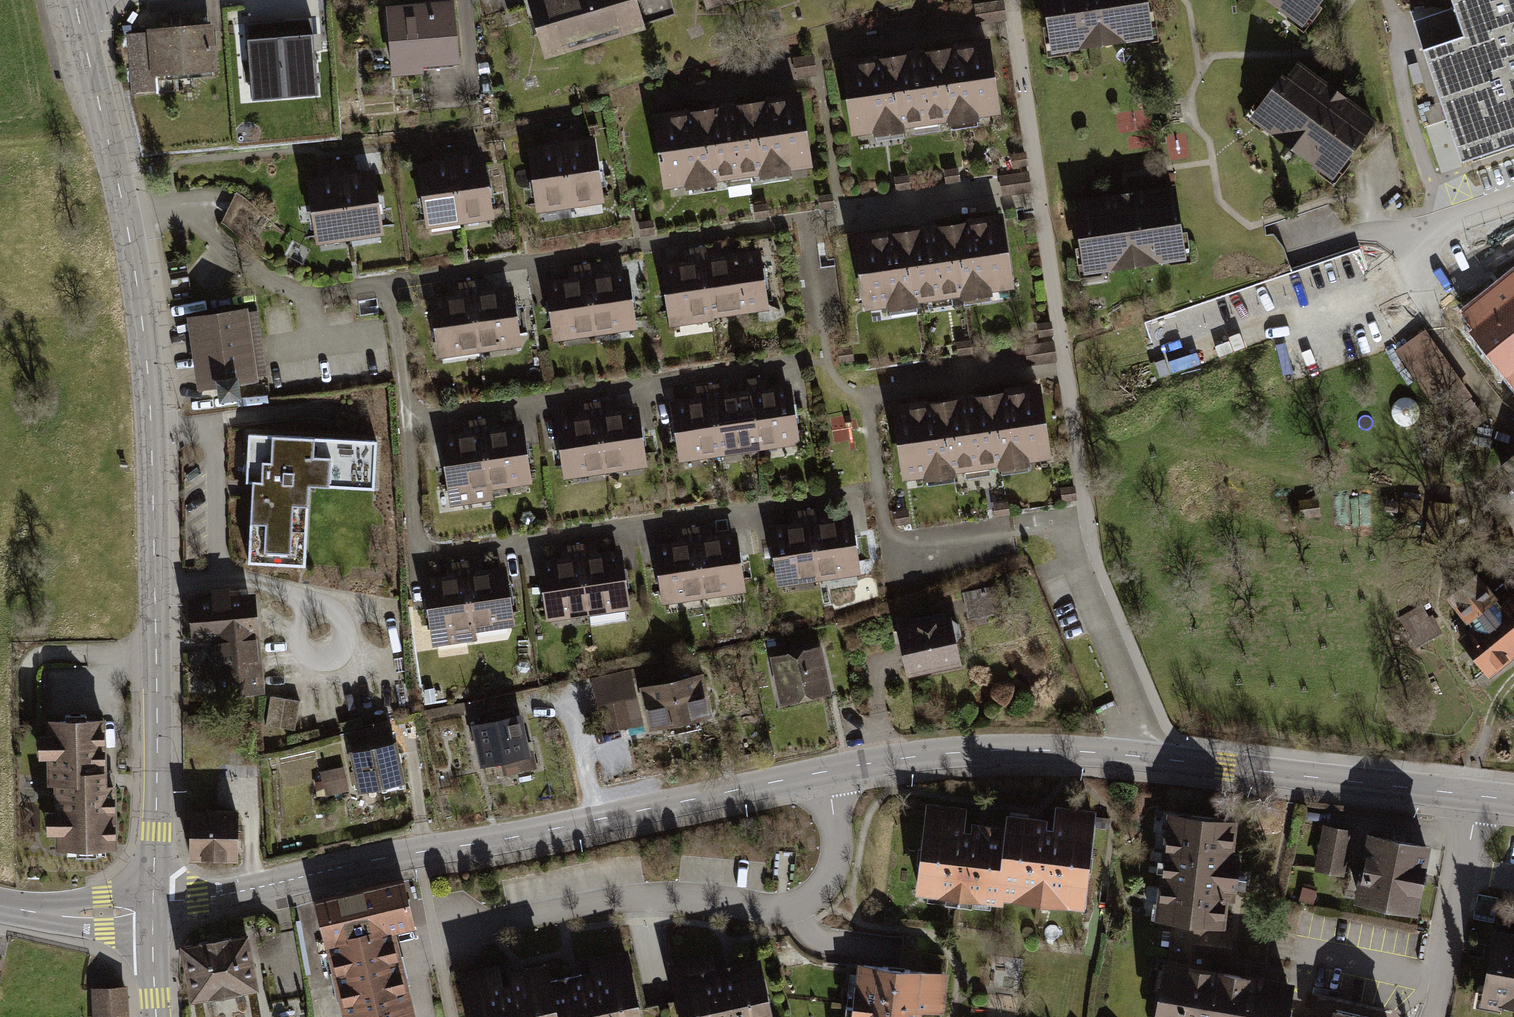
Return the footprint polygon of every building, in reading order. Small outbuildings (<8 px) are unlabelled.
[(544,61),(645,31),(635,0),(525,0),(544,61)] [(707,14),(748,0),(702,0),(707,14)] [(1051,57),(1153,45),(1148,0),(1044,0),(1051,57)] [(1303,33),(1328,0),(1258,0),(1303,33)] [(1458,29),(1416,43),(1459,168),(1513,149),(1513,0),(1448,0),(1458,29)] [(451,5),(384,12),(391,82),(458,76),(451,5)] [(312,18),(247,22),(252,98),(317,93),(312,18)] [(216,74),(212,27),(146,32),(147,36),(128,36),(131,94),(157,93),(156,78),(216,74)] [(989,43),(840,65),(851,139),(1000,117),(989,43)] [(1377,121),(1299,63),(1287,78),(1280,73),(1243,122),(1328,185),(1377,121)] [(800,96),(652,117),(663,191),(811,170),(800,96)] [(570,210),(602,205),(593,141),(561,146),(570,210)] [(561,146),(526,151),(536,215),(570,210),(561,146)] [(491,222),(483,160),(450,164),(458,226),(491,222)] [(458,226),(450,164),(418,168),(426,230),(458,226)] [(379,236),(372,175),(340,179),(347,240),(379,236)] [(340,179),(308,183),(315,243),(347,240),(340,179)] [(1186,259),(1175,184),(1073,199),(1084,274),(1186,259)] [(1004,215),(854,237),(866,314),(1015,292),(1004,215)] [(714,324),(771,316),(761,251),(722,256),(720,243),(703,245),(714,324)] [(668,330),(714,324),(703,245),(681,249),(683,261),(658,265),(668,330)] [(598,337),(637,333),(629,269),(607,272),(606,260),(588,262),(598,337)] [(551,343),(598,337),(588,262),(566,266),(568,279),(543,282),(551,343)] [(482,352),(522,346),(514,288),(489,292),(487,279),(472,281),(482,352)] [(439,358),(482,352),(472,281),(449,285),(450,297),(431,299),(439,358)] [(255,378),(245,309),(190,317),(201,386),(255,378)] [(1421,333),(1396,353),(1423,388),(1449,368),(1421,333)] [(1051,343),(1029,347),(1032,363),(1054,359),(1051,343)] [(764,378),(744,381),(746,394),(755,450),(796,444),(787,388),(766,391),(764,378)] [(755,450),(746,394),(731,396),(729,383),(710,387),(721,455),(755,450)] [(1042,385),(891,405),(901,481),(1052,460),(1042,385)] [(721,455),(710,387),(692,389),(694,401),(669,405),(678,462),(721,455)] [(605,476),(646,470),(638,409),(616,412),(614,399),(595,401),(605,476)] [(605,476),(595,401),(577,404),(579,418),(555,421),(564,481),(605,476)] [(490,490),(534,484),(526,425),(499,428),(497,415),(480,417),(490,490)] [(490,490),(480,417),(461,419),(463,433),(438,437),(449,510),(493,503),(490,490)] [(376,489),(379,442),(245,433),(242,481),(253,482),(248,560),(302,563),(308,484),(376,489)] [(1500,465),(1513,482),(1513,453),(1500,465)] [(861,573),(851,518),(827,522),(825,507),(806,510),(819,581),(861,573)] [(767,528),(776,588),(819,581),(806,510),(785,513),(787,525),(767,528)] [(706,599),(745,593),(735,535),(716,538),(714,525),(694,529),(706,599)] [(694,529),(673,532),(675,542),(650,546),(660,606),(706,599),(694,529)] [(589,617),(630,611),(622,554),(600,557),(598,541),(579,543),(589,617)] [(589,617),(579,543),(560,547),(562,560),(537,563),(545,621),(589,617)] [(474,633),(512,627),(503,570),(484,573),(482,562),(464,565),(474,633)] [(474,633),(464,565),(446,569),(447,577),(422,581),(432,650),(476,643),(474,633)] [(1513,651),(1513,593),(1501,604),(1476,574),(1450,596),(1472,623),(1456,636),(1486,674),(1513,651)] [(257,690),(249,598),(189,604),(192,639),(213,638),(218,694),(257,690)] [(1425,603),(1399,617),(1415,646),(1441,632),(1425,603)] [(953,618),(897,628),(906,677),(963,667),(953,618)] [(823,649),(770,660),(780,707),(833,697),(823,649)] [(594,675),(597,701),(628,697),(625,671),(594,675)] [(706,676),(639,690),(647,734),(715,720),(706,676)] [(299,703),(271,698),(266,726),(294,731),(299,703)] [(521,714),(467,727),(477,768),(502,762),(506,779),(535,772),(521,714)] [(105,719),(46,720),(46,735),(39,736),(39,760),(47,760),(48,787),(55,787),(55,812),(47,812),(47,835),(56,835),(56,850),(117,850),(117,773),(105,773),(105,719)] [(390,726),(346,736),(359,795),(403,785),(390,726)] [(343,767),(319,773),(326,799),(349,793),(343,767)] [(913,895),(998,905),(1006,836),(967,831),(970,808),(923,803),(913,895)] [(240,807),(189,808),(190,858),(241,858),(240,807)] [(1009,808),(1006,836),(998,905),(1085,915),(1096,818),(1009,808)] [(1231,892),(1240,826),(1164,816),(1150,917),(1226,927),(1231,892)] [(1354,834),(1321,828),(1313,877),(1346,882),(1354,834)] [(1419,919),(1432,848),(1368,837),(1355,908),(1419,919)] [(414,929),(402,879),(307,902),(320,953),(393,935),(414,929)] [(1495,930),(1482,1008),(1513,1013),(1513,933),(1495,930)] [(393,935),(320,953),(336,1016),(413,1016),(393,935)] [(191,997),(254,986),(245,936),(182,947),(191,997)] [(548,983),(556,1016),(637,1016),(622,955),(590,962),(593,973),(575,977),(548,983)] [(758,957),(732,963),(666,977),(675,1016),(771,1016),(758,957)] [(1161,958),(1152,1016),(1291,1016),(1297,980),(1231,969),(1161,958)] [(548,983),(545,968),(500,978),(498,972),(463,980),(471,1016),(556,1016),(548,983)] [(855,1016),(947,1016),(951,981),(860,971),(855,1016)] [(88,990),(90,1016),(128,1016),(126,987),(88,990)] [(1318,1003),(1316,1016),(1388,1016),(1318,1003)]
